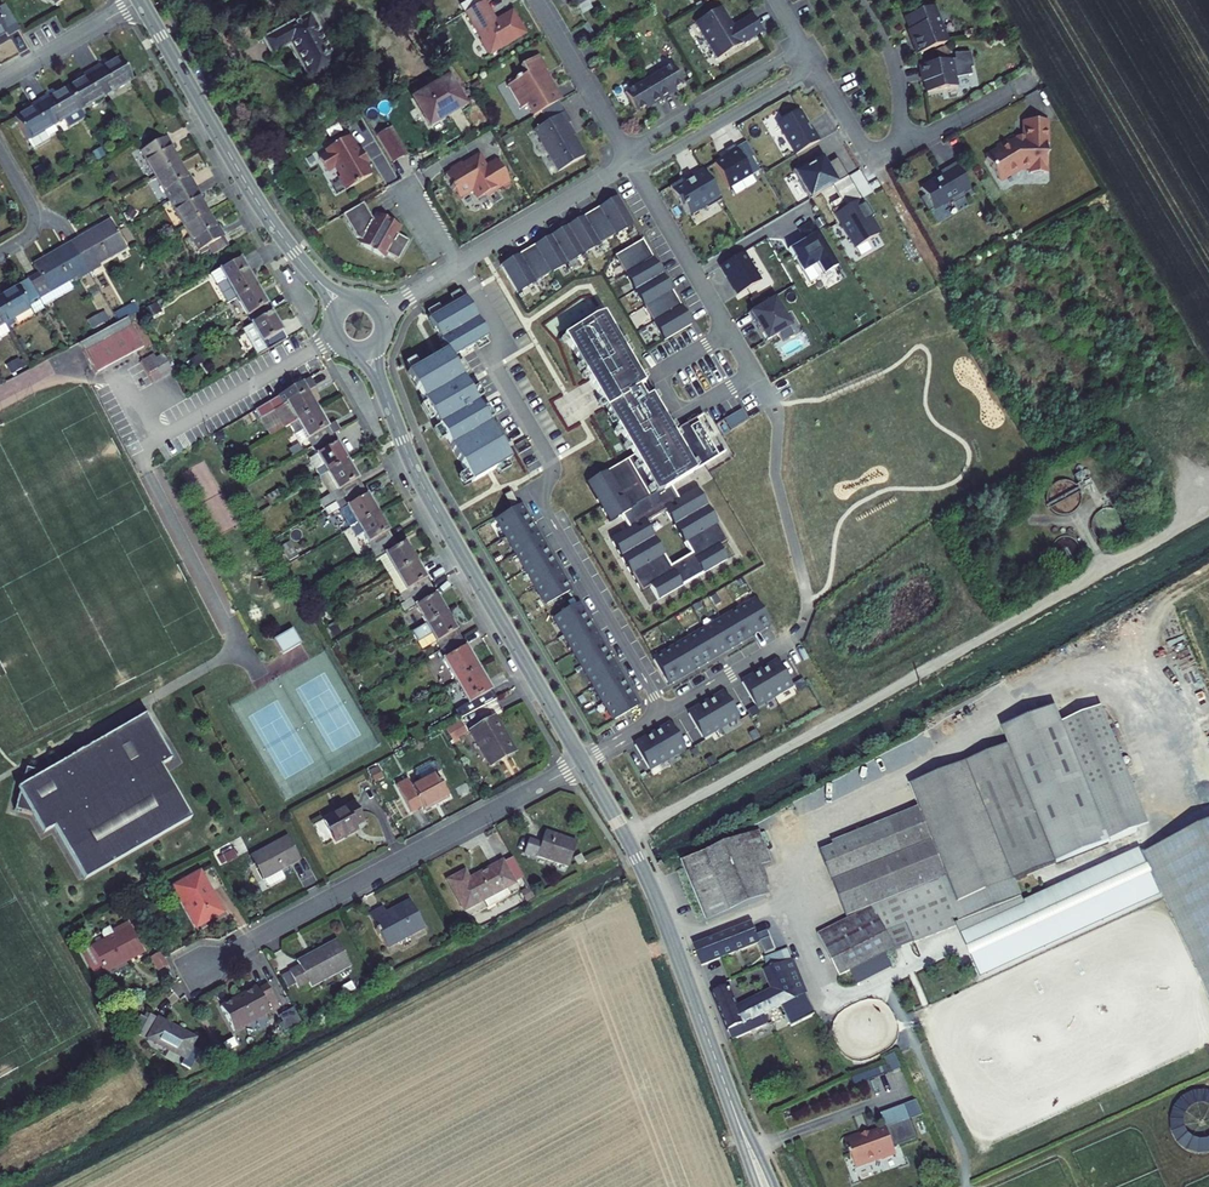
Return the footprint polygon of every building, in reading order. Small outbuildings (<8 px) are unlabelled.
[(6,33),(8,37),(19,30),(1,0),(0,0),(0,36),(6,33)] [(577,8),(589,1),(588,0),(573,0),(577,8)] [(526,34),(512,11),(495,21),(484,1),(464,13),(481,41),(480,42),(488,55),(489,54),(490,56),(526,34)] [(911,40),(916,55),(948,43),(933,6),(904,18),(909,30),(913,40),(911,40)] [(695,23),(716,59),(762,32),(752,16),(732,27),(721,7),(695,23)] [(263,40),(272,58),(291,47),(312,85),(346,66),(316,11),(285,28),(264,40),(263,40)] [(281,21),(260,32),(264,40),(285,28),(281,21)] [(971,75),(970,69),(975,68),(972,51),(956,54),(957,61),(953,61),(956,78),(971,75)] [(526,106),(533,117),(558,102),(551,91),(555,89),(548,77),(544,80),(541,74),(545,72),(547,70),(538,55),(520,66),(525,75),(514,80),(515,81),(507,86),(521,109),(526,106)] [(100,66),(92,71),(106,95),(132,80),(120,59),(102,70),(100,66)] [(956,78),(953,61),(919,67),(921,76),(923,75),(925,85),(926,93),(957,87),(956,78)] [(671,66),(648,80),(660,101),(669,96),(667,94),(674,90),(683,85),(671,66)] [(83,75),(85,79),(67,89),(79,110),(106,95),(92,71),(83,75)] [(448,80),(414,100),(429,126),(463,106),(448,80)] [(648,80),(624,94),(636,113),(644,107),(651,104),(652,106),(660,101),(648,80)] [(53,125),(79,110),(67,89),(50,100),(48,96),(39,101),(53,125)] [(45,130),(53,125),(39,101),(31,106),(33,109),(15,120),(32,150),(48,141),(49,137),(45,130)] [(799,111),(776,124),(795,156),(820,141),(813,131),(811,132),(799,111)] [(533,130),(558,172),(584,156),(566,125),(570,123),(563,112),(533,130)] [(985,159),(998,180),(1020,168),(1029,167),(1029,171),(1029,174),(1046,174),(1046,144),(1045,121),(1025,121),(1025,143),(1013,143),(1010,145),(1008,142),(1007,140),(996,147),(997,148),(998,151),(985,159)] [(1015,139),(1012,139),(1008,142),(1010,145),(1013,143),(1025,143),(1025,121),(1022,121),(1022,137),(1015,137),(1015,139)] [(45,130),(49,137),(57,132),(53,125),(45,130)] [(594,125),(587,129),(593,138),(599,135),(594,125)] [(387,130),(376,136),(392,164),(403,157),(387,130)] [(348,137),(340,142),(325,150),(327,154),(319,159),(326,172),(335,167),(340,176),(338,178),(346,190),(371,175),(365,164),(357,152),(348,137)] [(166,138),(141,152),(155,177),(178,164),(170,149),(172,148),(166,138)] [(726,151),(729,157),(716,164),(730,187),(750,175),(733,146),(726,151)] [(984,156),(985,159),(998,151),(997,148),(984,156)] [(360,150),(357,152),(365,164),(368,163),(360,150)] [(478,156),(473,158),(474,160),(463,166),(462,165),(461,163),(449,170),(451,172),(445,176),(458,198),(472,190),(478,199),(484,195),(487,196),(498,189),(497,188),(509,181),(496,160),(485,166),(478,156)] [(822,156),(793,172),(809,199),(847,177),(837,159),(827,165),(822,156)] [(195,187),(189,177),(187,179),(178,164),(155,177),(170,202),(195,187)] [(933,182),(920,189),(925,197),(920,199),(928,212),(951,200),(954,204),(964,198),(962,194),(970,189),(955,164),(940,173),(943,178),(934,184),(933,182)] [(1000,183),(1021,171),(1029,171),(1029,167),(1020,168),(998,180),(1000,183)] [(722,200),(703,168),(689,176),(691,180),(681,186),(679,182),(669,188),(680,207),(685,205),(690,214),(704,205),(706,209),(722,200)] [(497,188),(498,189),(510,182),(509,181),(497,188)] [(170,202),(184,227),(207,213),(198,199),(200,197),(195,187),(170,202)] [(633,225),(616,198),(498,267),(514,295),(633,225)] [(363,203),(342,215),(356,238),(362,241),(360,245),(382,257),(385,253),(398,260),(408,241),(396,234),(400,227),(377,214),(373,221),(363,203)] [(849,206),(836,214),(832,209),(820,217),(844,256),(867,242),(857,227),(861,225),(849,206)] [(228,247),(217,227),(215,228),(207,213),(184,227),(199,252),(207,247),(209,249),(213,255),(228,247)] [(89,273),(100,267),(99,264),(126,249),(110,221),(72,243),(89,273)] [(826,272),(801,230),(789,238),(794,246),(777,257),(784,268),(787,266),(794,277),(808,268),(814,279),(826,272)] [(693,324),(643,241),(615,258),(665,341),(693,324)] [(54,301),(73,290),(69,282),(76,277),(78,280),(89,273),(72,243),(33,265),(38,275),(28,281),(28,282),(39,299),(50,293),(54,301)] [(761,282),(744,253),(719,267),(726,278),(728,275),(739,294),(761,282)] [(239,260),(219,271),(225,281),(216,287),(226,305),(235,299),(255,288),(239,260)] [(218,270),(209,275),(216,287),(225,281),(219,271),(218,270)] [(39,299),(28,282),(0,298),(0,318),(3,324),(30,309),(34,315),(44,309),(43,307),(39,299)] [(271,313),(255,288),(235,299),(250,325),(271,313)] [(39,299),(43,307),(54,301),(50,293),(39,299)] [(472,483),(512,459),(451,358),(487,336),(464,298),(427,321),(445,351),(406,374),(456,456),(472,483)] [(242,330),(258,357),(286,340),(271,313),(250,325),(242,330)] [(593,315),(547,344),(594,421),(619,465),(588,485),(610,522),(620,516),(628,529),(610,539),(640,592),(651,587),(658,601),(727,559),(720,546),(727,541),(697,489),(678,500),(671,483),(719,456),(696,419),(681,428),(677,430),(673,432),(623,347),(603,313),(593,315)] [(126,319),(78,344),(83,353),(131,327),(126,319)] [(0,326),(0,338),(8,333),(3,324),(0,326)] [(94,374),(102,370),(101,367),(133,350),(134,353),(142,349),(131,327),(83,353),(94,374)] [(627,345),(623,347),(673,432),(677,430),(627,345)] [(133,350),(101,367),(102,370),(134,353),(133,350)] [(140,363),(152,384),(172,373),(161,356),(155,359),(153,355),(140,363)] [(10,375),(19,372),(14,361),(6,364),(10,375)] [(309,379),(254,411),(259,420),(274,411),(284,429),(289,426),(317,410),(307,393),(315,388),(309,379)] [(289,426),(294,434),(301,430),(307,440),(311,448),(332,436),(340,431),(334,422),(327,427),(317,410),(289,426)] [(749,420),(743,411),(718,425),(723,434),(749,420)] [(294,434),(300,444),(307,440),(301,430),(294,434)] [(311,448),(327,474),(347,462),(332,436),(311,448)] [(324,503),(327,508),(362,488),(347,462),(327,474),(319,478),(331,498),(324,503)] [(351,529),(377,514),(362,488),(327,508),(324,510),(327,515),(338,509),(350,530),(351,529)] [(470,509),(480,525),(506,511),(496,494),(470,509)] [(522,504),(498,518),(548,604),(572,590),(522,504)] [(351,529),(366,555),(374,550),(392,540),(377,514),(351,529)] [(374,550),(379,559),(385,555),(395,573),(415,561),(405,543),(397,547),(392,540),(374,550)] [(289,542),(281,547),(283,551),(291,545),(289,542)] [(283,551),(289,562),(298,556),(291,545),(283,551)] [(379,559),(389,576),(395,573),(385,555),(379,559)] [(430,587),(415,561),(395,573),(406,591),(399,594),(404,602),(410,599),(430,587)] [(389,576),(399,594),(406,591),(395,573),(389,576)] [(446,613),(430,587),(410,599),(425,625),(446,613)] [(640,704),(579,602),(556,616),(617,718),(640,704)] [(771,625),(758,603),(655,663),(668,685),(771,625)] [(316,619),(326,613),(323,608),(313,614),(316,619)] [(411,633),(417,642),(431,634),(436,643),(441,651),(461,639),(446,613),(425,625),(411,633)] [(282,656),(301,645),(292,630),(273,640),(282,656)] [(431,634),(417,642),(422,651),(436,643),(431,634)] [(432,656),(437,665),(444,662),(455,682),(478,669),(461,639),(441,651),(432,656)] [(455,682),(444,662),(437,665),(449,686),(455,682)] [(790,684),(777,662),(742,683),(755,704),(790,684)] [(460,719),(464,717),(496,700),(478,669),(455,682),(468,704),(455,712),(460,719)] [(737,716),(724,694),(690,715),(703,736),(737,716)] [(393,704),(377,714),(383,724),(399,714),(393,704)] [(1009,746),(1057,865),(1109,844),(1061,725),(1054,709),(1002,730),(1009,746)] [(1061,725),(1109,844),(1149,828),(1101,709),(1061,725)] [(160,766),(171,760),(145,715),(44,773),(26,768),(21,787),(17,789),(19,793),(14,811),(33,816),(43,834),(54,828),(84,881),(191,819),(160,766)] [(513,752),(494,719),(471,732),(491,765),(513,752)] [(445,731),(454,743),(468,733),(458,720),(445,731)] [(684,747),(671,725),(636,745),(649,767),(684,747)] [(821,853),(848,921),(818,936),(839,977),(893,949),(884,931),(894,927),(889,917),(947,893),(941,879),(947,877),(958,905),(1057,865),(1009,746),(910,786),(920,809),(834,844),(835,847),(821,853)] [(411,813),(422,807),(424,811),(449,798),(435,774),(411,787),(407,780),(396,786),(411,813)] [(354,827),(362,823),(353,804),(323,820),(335,843),(357,832),(354,827)] [(1208,998),(1208,824),(1143,854),(1162,895),(1165,901),(1208,998)] [(536,857),(567,868),(576,843),(545,832),(540,845),(528,840),(523,854),(536,858),(536,857)] [(681,863),(706,923),(766,899),(755,871),(772,864),(759,832),(681,863)] [(287,837),(250,857),(262,880),(264,879),(267,885),(271,886),(285,878),(281,870),(299,860),(287,837)] [(960,936),(980,979),(1162,895),(1143,854),(1142,855),(1141,853),(960,936)] [(1078,860),(1082,870),(1094,865),(1089,854),(1078,860)] [(573,859),(577,866),(584,863),(580,856),(573,859)] [(505,889),(512,885),(501,864),(468,882),(463,874),(448,882),(464,911),(482,901),(486,909),(504,899),(499,891),(505,889)] [(199,872),(173,887),(185,910),(189,907),(199,926),(222,914),(199,872)] [(499,891),(504,899),(509,897),(505,889),(499,891)] [(409,902),(390,912),(392,915),(387,917),(386,915),(383,909),(369,916),(386,949),(424,929),(409,902)] [(199,926),(189,907),(185,910),(195,928),(199,926)] [(104,940),(90,947),(91,948),(81,953),(94,978),(144,953),(128,922),(111,931),(109,927),(102,931),(101,934),(104,940)] [(752,924),(716,938),(694,947),(702,966),(759,943),(752,924)] [(350,967),(336,941),(312,954),(315,959),(308,963),(305,958),(297,962),(300,967),(289,973),(298,989),(308,983),(311,988),(350,967)] [(161,953),(150,959),(157,972),(168,967),(161,953)] [(308,963),(315,959),(312,954),(305,958),(308,963)] [(766,971),(775,991),(737,1011),(728,988),(713,994),(732,1041),(768,1025),(764,1015),(781,1007),(787,1017),(785,1018),(788,1025),(790,1024),(791,1028),(815,1015),(804,994),(806,993),(793,961),(766,971)] [(256,988),(220,1007),(232,1030),(277,1006),(266,985),(257,990),(256,988)] [(184,1059),(195,1039),(176,1029),(149,1015),(138,1035),(184,1059)] [(1208,1154),(1208,1095),(1181,1087),(1165,1141),(1208,1154)] [(910,1121),(887,1129),(894,1148),(917,1140),(910,1121)] [(860,1134),(845,1140),(851,1157),(852,1156),(856,1167),(882,1158),(882,1160),(896,1155),(894,1148),(887,1129),(886,1128),(862,1138),(860,1134)]
